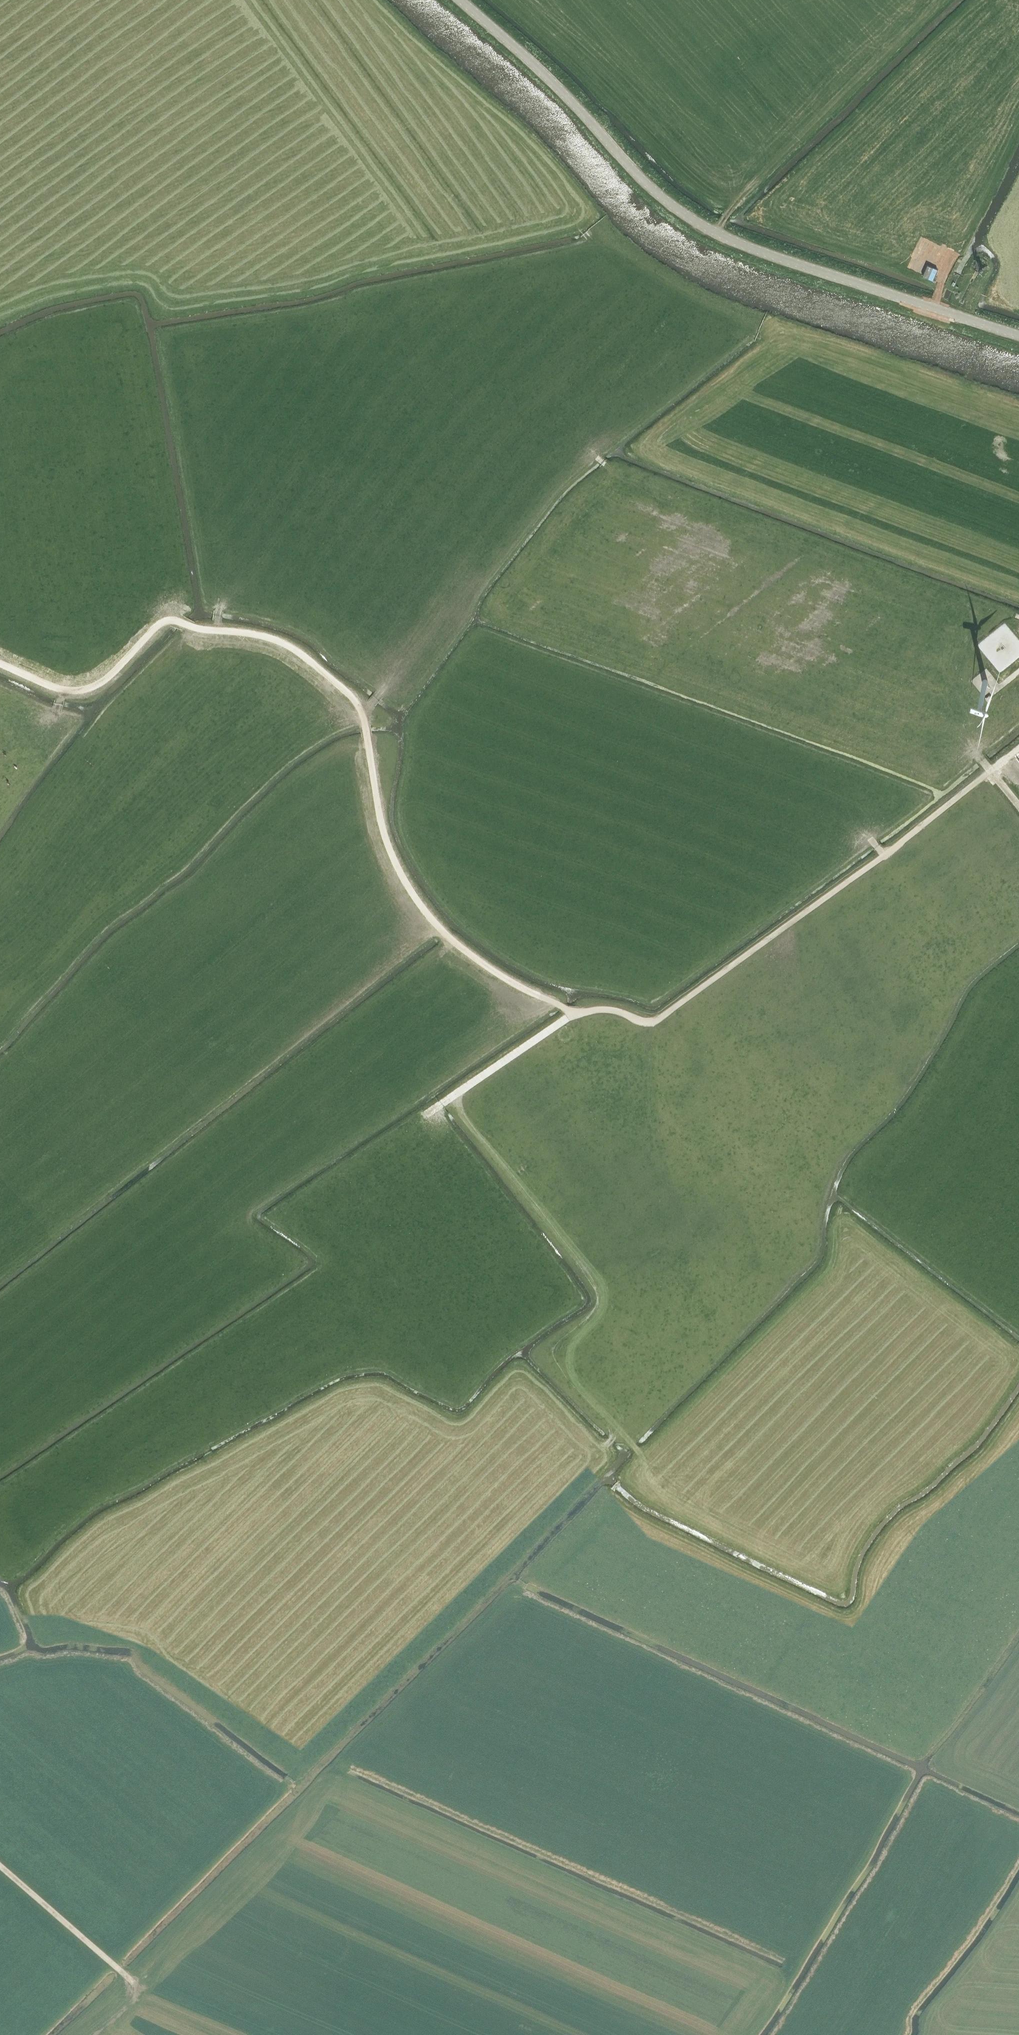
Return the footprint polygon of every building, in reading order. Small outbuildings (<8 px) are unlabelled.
[(982,273),(981,272),(985,267),(985,266),(979,263),(979,262),(978,263),(975,268),(974,269),(975,269),(981,273),(982,273)]
